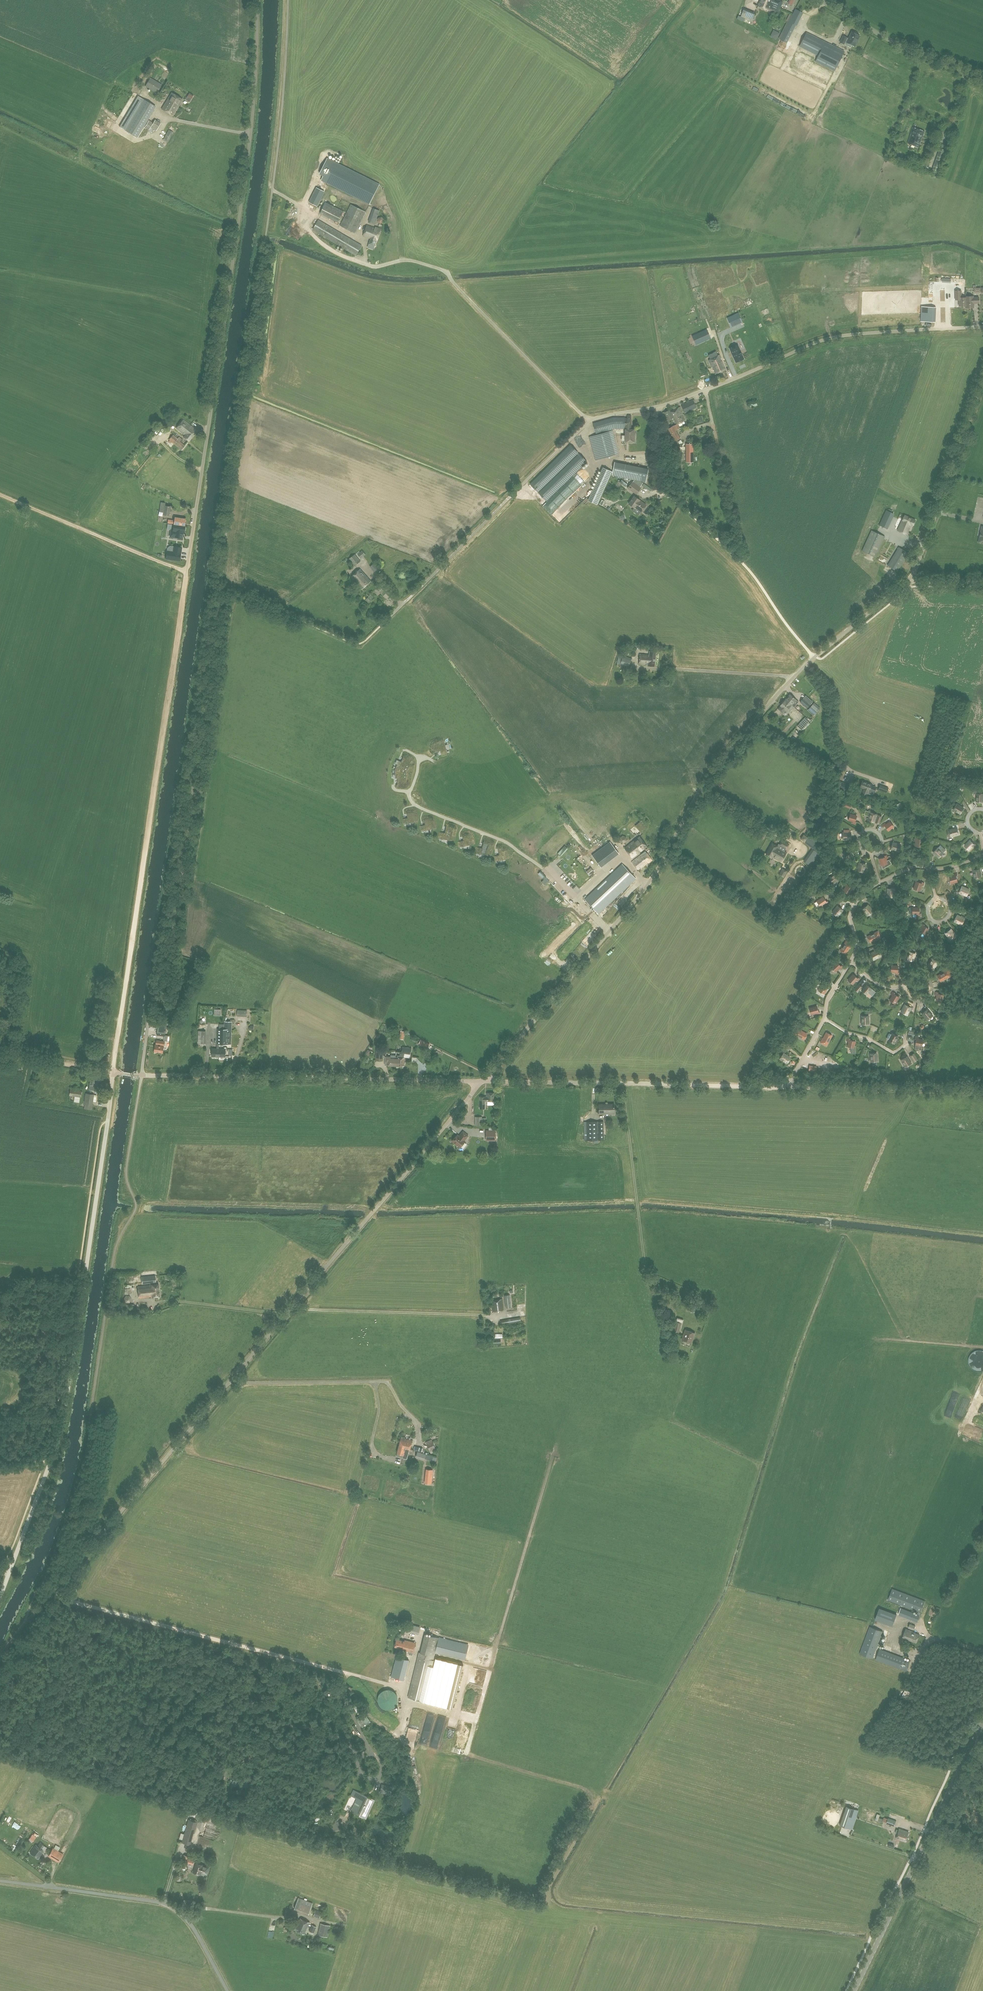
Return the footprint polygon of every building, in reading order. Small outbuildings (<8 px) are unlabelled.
[(776,0),(760,0),(758,6),(763,8),(768,10),(771,11),(778,14),(780,8),(782,2),(778,0),(776,0)] [(751,21),(754,14),(743,10),(741,16),(738,15),(737,19),(743,21),(745,18),(751,21)] [(787,42),(796,25),(788,21),(780,38),(787,42)] [(843,36),(840,42),(844,44),(845,41),(854,46),(859,35),(852,32),(848,38),(847,38),(847,37),(843,36)] [(801,44),(819,53),(825,43),(806,34),(801,44)] [(825,43),(819,53),(815,62),(834,71),(844,51),(825,42),(825,43)] [(162,84),(151,78),(145,86),(157,93),(162,84)] [(172,92),(167,101),(178,107),(183,99),(172,92)] [(137,137),(155,106),(144,99),(125,130),(137,137)] [(173,115),(178,107),(167,101),(162,109),(173,115)] [(153,122),(149,120),(144,128),(149,130),(151,127),(156,131),(161,123),(155,119),(153,122)] [(924,131),(919,129),(913,127),(911,133),(907,143),(918,147),(922,137),(924,131)] [(173,132),(168,129),(163,139),(168,142),(173,132)] [(137,148),(135,152),(143,156),(145,153),(137,148)] [(938,174),(947,151),(940,148),(931,172),(938,174)] [(379,184),(327,158),(319,174),(323,176),(321,180),(369,204),(379,184)] [(313,202),(319,205),(326,190),(320,187),(313,202)] [(326,202),(320,213),(338,222),(343,211),(326,202)] [(355,233),(366,211),(351,204),(340,225),(355,233)] [(375,223),(380,210),(373,208),(368,221),(375,223)] [(362,245),(318,220),(313,230),(356,255),(362,245)] [(375,228),(367,225),(363,235),(371,238),(369,244),(374,246),(376,240),(377,240),(381,229),(375,226),(375,228)] [(966,306),(965,297),(961,298),(960,291),(955,291),(955,300),(959,300),(960,306),(966,306)] [(967,297),(965,297),(966,306),(966,308),(974,307),(974,303),(979,303),(979,297),(973,297),(973,296),(967,296),(967,297)] [(935,313),(936,307),(921,307),(920,321),(934,322),(934,313),(935,313)] [(731,316),(732,320),(736,318),(739,324),(742,322),(740,317),(738,313),(731,316)] [(711,337),(709,331),(698,336),(700,342),(711,337)] [(739,356),(738,353),(735,347),(727,350),(730,357),(731,359),(734,364),(741,361),(739,356)] [(716,373),(725,369),(721,359),(721,358),(720,355),(709,359),(712,366),(713,366),(716,373)] [(697,407),(693,399),(681,404),(685,412),(697,407)] [(669,420),(672,418),(677,416),(681,414),(682,413),(679,408),(670,412),(669,410),(665,412),(669,420)] [(684,421),(681,414),(677,416),(672,418),(675,425),(673,426),(672,427),(675,430),(679,428),(677,424),(684,421)] [(596,434),(614,428),(625,428),(625,435),(622,435),(622,440),(626,440),(625,442),(635,442),(635,428),(631,428),(631,415),(627,415),(627,418),(613,417),(593,423),(596,434)] [(183,420),(176,428),(185,435),(184,437),(189,441),(197,431),(183,420)] [(614,430),(609,431),(589,436),(595,460),(620,453),(614,430)] [(680,438),(675,430),(675,431),(673,432),(673,434),(672,435),(675,441),(680,438)] [(185,445),(180,440),(181,439),(179,437),(178,438),(173,434),(169,439),(167,438),(164,441),(171,447),(174,444),(181,450),(185,445)] [(693,462),(694,448),(694,443),(690,443),(686,443),(686,462),(693,462)] [(538,492),(578,453),(570,445),(530,484),(538,492)] [(579,453),(539,493),(547,501),(587,461),(579,453)] [(615,462),(612,475),(641,480),(644,468),(615,462)] [(612,471),(603,467),(588,500),(597,504),(612,471)] [(632,481),(628,488),(636,494),(641,487),(639,486),(641,484),(638,482),(634,480),(633,482),(632,481)] [(633,510),(640,500),(639,500),(640,500),(634,496),(629,503),(634,507),(632,510),(633,510)] [(646,505),(640,500),(633,510),(638,514),(640,511),(641,512),(646,505)] [(890,530),(897,515),(890,512),(884,527),(890,530)] [(913,526),(916,520),(904,515),(897,530),(907,534),(911,525),(913,526)] [(168,522),(173,523),(184,525),(185,519),(175,517),(174,520),(168,519),(168,522)] [(184,531),(185,526),(184,525),(173,523),(172,530),(171,529),(170,535),(171,537),(175,537),(177,537),(177,538),(181,539),(181,538),(182,538),(183,531),(184,531)] [(875,557),(885,536),(872,531),(863,551),(875,557)] [(890,558),(897,546),(889,541),(882,553),(890,558)] [(167,551),(166,559),(180,561),(182,548),(174,547),(173,552),(167,551)] [(898,571),(908,553),(903,550),(900,555),(895,553),(888,565),(898,571)] [(355,554),(349,558),(354,566),(360,561),(355,554)] [(379,569),(374,563),(370,566),(375,572),(379,569)] [(358,577),(363,572),(360,568),(351,576),(357,584),(361,580),(358,577)] [(371,581),(363,572),(358,577),(361,580),(357,584),(362,589),(371,581)] [(656,652),(650,651),(650,654),(640,653),(640,656),(639,656),(639,661),(640,661),(639,664),(647,664),(647,665),(655,666),(656,652)] [(620,664),(629,666),(631,658),(623,656),(619,655),(617,663),(620,664)] [(790,694),(784,701),(786,702),(787,701),(792,706),(793,705),(795,707),(795,706),(797,705),(797,704),(799,702),(790,694)] [(803,698),(800,701),(807,708),(810,704),(803,698)] [(794,707),(795,707),(793,705),(792,706),(787,701),(786,702),(784,701),(781,705),(781,706),(778,709),(783,713),(786,710),(789,712),(794,707)] [(813,704),(810,707),(808,709),(814,715),(816,713),(818,709),(813,704)] [(809,720),(805,717),(797,726),(801,730),(809,720)] [(436,752),(439,751),(439,750),(440,749),(441,755),(448,753),(443,738),(437,740),(438,743),(433,745),(436,752)] [(408,779),(409,773),(412,767),(409,765),(411,761),(404,758),(402,761),(404,761),(403,762),(398,760),(395,766),(393,770),(392,777),(398,778),(398,779),(396,779),(396,782),(404,784),(404,779),(408,779)] [(873,795),(876,787),(871,785),(872,784),(862,781),(860,787),(864,788),(862,794),(867,795),(868,791),(869,791),(868,794),(873,795)] [(964,808),(957,804),(954,809),(960,814),(964,808)] [(405,810),(405,811),(406,812),(406,813),(407,813),(407,817),(409,817),(409,818),(403,819),(404,824),(418,822),(419,820),(417,810),(415,808),(405,810)] [(877,814),(871,812),(866,810),(864,814),(869,816),(868,820),(874,822),(877,814)] [(856,821),(855,821),(857,816),(850,813),(848,820),(853,821),(852,823),(855,824),(856,821)] [(422,817),(423,818),(423,819),(424,819),(424,820),(425,824),(426,824),(426,825),(420,826),(421,831),(435,829),(436,827),(435,818),(433,816),(431,815),(422,817)] [(445,822),(446,823),(446,824),(446,825),(446,826),(445,832),(446,832),(446,833),(440,832),(439,838),(452,841),(454,840),(458,828),(456,825),(446,821),(445,822)] [(894,827),(889,821),(885,825),(884,824),(882,825),(884,828),(885,827),(888,831),(894,827)] [(957,828),(949,830),(951,836),(959,834),(957,828)] [(461,833),(461,834),(461,835),(462,835),(463,836),(463,840),(464,839),(464,840),(459,841),(460,847),(473,844),(474,843),(474,841),(472,832),(469,831),(462,832),(461,833)] [(483,837),(484,839),(484,840),(484,841),(482,847),(483,848),(483,849),(477,847),(476,853),(489,857),(491,855),(495,843),(494,840),(484,836),(483,837)] [(632,858),(647,846),(640,836),(624,848),(632,858)] [(916,838),(915,846),(921,847),(922,841),(924,841),(924,838),(922,838),(921,839),(916,838)] [(970,840),(965,845),(969,850),(974,844),(970,840)] [(609,841),(592,854),(601,866),(618,853),(609,841)] [(784,851),(785,848),(786,849),(788,844),(782,841),(781,841),(779,845),(778,847),(777,847),(777,846),(772,843),(766,855),(771,857),(772,856),(773,857),(773,856),(775,857),(775,858),(782,862),(787,852),(784,851)] [(497,843),(496,846),(497,848),(498,849),(499,854),(500,854),(500,855),(494,856),(495,861),(509,859),(510,857),(509,847),(499,843),(497,843)] [(900,844),(893,843),(891,849),(899,851),(900,844)] [(943,853),(937,848),(933,852),(939,857),(943,853)] [(847,858),(854,854),(851,849),(844,852),(847,858)] [(649,862),(652,860),(646,851),(641,854),(641,855),(632,861),(638,869),(648,862),(649,862)] [(807,863),(812,868),(822,855),(817,851),(807,863)] [(885,857),(879,859),(881,865),(887,863),(886,859),(887,858),(887,855),(884,856),(885,857)] [(783,868),(779,874),(783,877),(787,871),(783,868)] [(631,873),(630,871),(623,877),(616,870),(585,899),(593,908),(599,914),(636,878),(631,873)] [(541,871),(538,874),(542,880),(545,878),(546,877),(541,871)] [(829,878),(833,882),(839,878),(835,873),(829,878)] [(954,874),(954,876),(950,877),(951,883),(958,881),(956,876),(958,876),(957,873),(954,874)] [(922,882),(921,883),(916,881),(913,889),(920,891),(921,885),(923,886),(924,883),(922,882)] [(852,886),(848,883),(843,890),(849,893),(852,889),(853,889),(855,887),(853,885),(852,886)] [(926,896),(929,888),(922,886),(919,894),(926,896)] [(970,889),(962,886),(960,892),(967,895),(970,889)] [(823,897),(817,901),(820,906),(825,903),(826,904),(829,903),(827,901),(826,901),(823,897)] [(873,911),(867,904),(862,908),(868,915),(873,911)] [(838,906),(833,912),(838,916),(843,910),(838,906)] [(912,908),(912,915),(917,915),(917,916),(920,916),(920,913),(918,913),(918,908),(912,908)] [(962,924),(965,919),(957,915),(955,921),(962,924)] [(921,926),(922,927),(919,931),(925,934),(929,929),(924,926),(925,925),(922,923),(921,926)] [(951,929),(946,933),(951,939),(956,935),(951,929)] [(878,931),(868,936),(870,942),(876,939),(877,940),(881,937),(878,931)] [(846,941),(840,950),(846,953),(849,948),(850,948),(852,944),(846,941)] [(880,956),(877,950),(870,954),(873,959),(880,956)] [(933,969),(938,962),(932,959),(928,965),(933,969)] [(837,961),(831,967),(835,972),(840,968),(841,969),(843,967),(841,965),(840,966),(837,961)] [(890,966),(890,973),(896,973),(896,975),(898,975),(898,971),(897,971),(897,966),(890,966)] [(951,976),(949,973),(951,972),(949,969),(947,970),(937,976),(941,981),(946,978),(947,979),(951,976)] [(853,974),(848,980),(853,984),(856,980),(858,981),(860,978),(858,977),(857,978),(853,974)] [(824,994),(829,985),(823,981),(817,990),(824,994)] [(866,985),(861,990),(866,994),(871,989),(866,985)] [(891,994),(892,995),(889,1000),(895,1003),(899,997),(894,994),(895,993),(893,991),(891,994)] [(936,992),(935,995),(937,995),(936,1000),(942,1001),(944,995),(938,993),(938,992),(936,992)] [(907,1015),(911,1007),(905,1004),(901,1012),(907,1015)] [(817,1006),(809,1008),(811,1014),(817,1013),(817,1014),(820,1013),(820,1011),(818,1011),(817,1006)] [(927,1009),(922,1014),(927,1020),(932,1015),(927,1009)] [(162,1027),(162,1029),(158,1028),(157,1034),(165,1036),(166,1028),(162,1027)] [(798,1030),(794,1027),(791,1034),(801,1039),(804,1034),(798,1031),(798,1030)] [(225,1043),(225,1028),(218,1028),(217,1048),(212,1048),(211,1056),(225,1057),(225,1049),(219,1048),(219,1043),(225,1043)] [(825,1037),(823,1042),(829,1045),(834,1035),(829,1032),(826,1038),(825,1037)] [(894,1043),(898,1036),(892,1033),(888,1040),(894,1043)] [(918,1037),(915,1036),(915,1039),(916,1039),(915,1045),(922,1046),(923,1039),(918,1039),(918,1037)] [(849,1041),(847,1046),(854,1048),(855,1041),(850,1040),(850,1038),(848,1038),(847,1041),(849,1041)] [(430,1044),(421,1039),(419,1043),(428,1048),(430,1044)] [(155,1051),(163,1052),(164,1044),(165,1044),(165,1041),(157,1040),(156,1045),(155,1051)] [(787,1063),(790,1057),(783,1053),(780,1059),(787,1063)] [(397,1065),(398,1055),(397,1055),(397,1058),(391,1058),(391,1056),(386,1056),(385,1063),(387,1063),(387,1065),(397,1065)] [(907,1056),(901,1060),(905,1067),(911,1063),(907,1056)] [(90,1090),(100,1091),(102,1081),(91,1079),(90,1090)] [(80,1097),(81,1090),(70,1089),(69,1095),(80,1097)] [(94,1094),(86,1093),(84,1104),(93,1105),(94,1094)] [(486,1093),(486,1097),(480,1097),(480,1109),(485,1109),(485,1101),(495,1101),(495,1093),(486,1093)] [(599,1104),(599,1113),(614,1113),(614,1103),(599,1104)] [(603,1121),(592,1121),(587,1121),(583,1121),(584,1140),(595,1140),(595,1143),(604,1143),(603,1121)] [(486,1130),(486,1138),(495,1138),(495,1130),(486,1130)] [(457,1135),(452,1141),(460,1147),(465,1141),(464,1140),(468,1135),(463,1131),(459,1136),(457,1135)] [(141,1276),(142,1283),(157,1282),(156,1274),(141,1276)] [(151,1284),(138,1286),(139,1298),(153,1296),(153,1297),(160,1296),(158,1283),(151,1284)] [(502,1299),(491,1300),(493,1311),(504,1310),(502,1299)] [(663,1316),(670,1318),(672,1312),(665,1310),(663,1316)] [(691,1343),(695,1333),(686,1329),(682,1339),(691,1343)] [(492,1344),(500,1343),(500,1338),(502,1338),(502,1334),(494,1334),(495,1339),(492,1339),(492,1344)] [(405,1438),(406,1437),(402,1435),(399,1445),(402,1445),(402,1444),(403,1445),(404,1444),(405,1445),(407,1445),(406,1446),(407,1446),(407,1447),(408,1447),(408,1448),(410,1449),(413,1440),(405,1438)] [(436,1448),(432,1439),(424,1442),(428,1452),(436,1448)] [(410,1451),(410,1449),(408,1448),(408,1447),(407,1447),(407,1446),(406,1446),(407,1445),(405,1445),(404,1444),(403,1445),(402,1444),(402,1445),(399,1445),(397,1452),(403,1454),(403,1457),(407,1458),(409,1451),(410,1451)] [(434,1468),(427,1467),(425,1481),(432,1482),(434,1468)] [(921,1612),(925,1601),(893,1588),(888,1599),(921,1612)] [(897,1614),(880,1607),(875,1619),(893,1626),(897,1614)] [(860,1653),(873,1658),(883,1631),(870,1626),(860,1653)] [(906,1628),(902,1637),(910,1640),(910,1639),(917,1642),(920,1634),(913,1631),(906,1628)] [(419,1652),(408,1697),(452,1708),(463,1664),(435,1658),(435,1660),(433,1660),(439,1637),(425,1633),(421,1652),(419,1652)] [(439,1637),(436,1652),(464,1659),(468,1644),(439,1637)] [(397,1638),(395,1646),(403,1648),(402,1649),(414,1652),(416,1642),(405,1639),(405,1640),(397,1638)] [(907,1670),(911,1659),(880,1648),(876,1659),(907,1670)] [(350,1796),(361,1801),(357,1809),(365,1813),(370,1804),(372,1799),(353,1790),(350,1796)] [(858,1810),(846,1806),(840,1825),(851,1829),(858,1810)] [(884,1817),(883,1819),(881,1819),(880,1821),(886,1823),(886,1824),(894,1826),(896,1821),(888,1818),(887,1819),(884,1817)] [(182,1842),(191,1845),(194,1833),(195,1834),(197,1825),(188,1823),(182,1842)] [(899,1829),(896,1838),(906,1841),(909,1832),(899,1829)] [(44,1850),(42,1849),(45,1845),(40,1842),(38,1846),(35,1844),(30,1852),(38,1858),(44,1850)] [(53,1847),(48,1856),(59,1862),(64,1854),(53,1847)] [(186,1866),(187,1862),(193,1864),(195,1858),(189,1857),(189,1856),(183,1854),(180,1865),(186,1866)] [(210,1867),(203,1865),(204,1864),(196,1862),(193,1872),(201,1874),(201,1873),(207,1875),(210,1867)] [(299,1897),(297,1902),(311,1907),(312,1903),(299,1897)] [(305,1934),(310,1922),(300,1918),(297,1925),(293,1923),(291,1928),(305,1934)] [(320,1923),(317,1934),(327,1937),(330,1925),(320,1923)]
